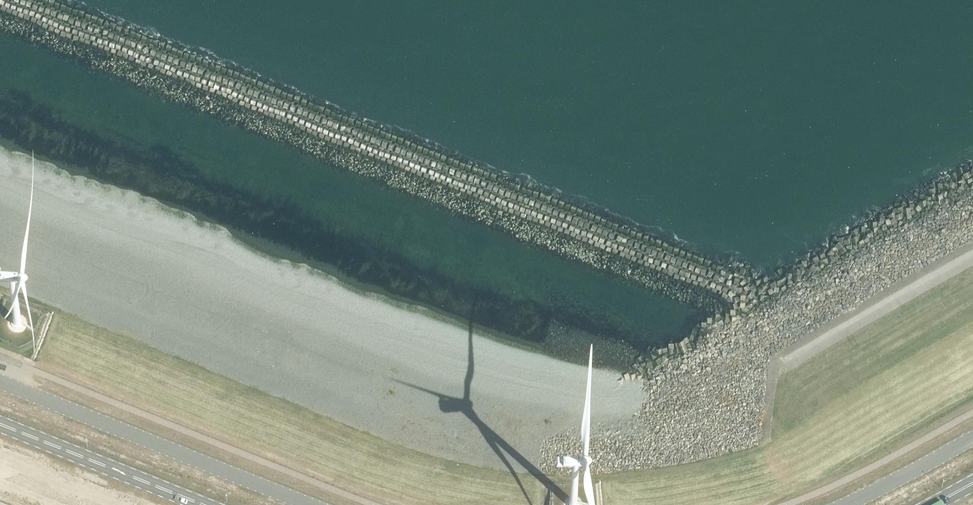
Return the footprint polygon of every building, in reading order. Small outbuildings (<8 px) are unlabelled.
[(1,342),(2,342),(3,342),(4,342),(5,342),(6,342),(6,341),(7,341),(8,341),(9,341),(10,340),(11,340),(12,339),(13,339),(13,338),(14,338),(14,337),(15,337),(16,336),(16,335),(17,335),(17,334),(18,333),(18,332),(19,331),(19,330),(19,329),(20,328),(20,327),(20,326),(20,325),(20,324),(20,323),(20,322),(20,321),(19,321),(19,320),(19,319),(19,318),(18,318),(18,317),(18,316),(17,316),(17,315),(16,314),(16,313),(15,313),(14,312),(13,311),(12,311),(12,310),(11,310),(10,310),(10,309),(9,309),(8,309),(8,308),(7,308),(6,308),(5,308),(4,308),(3,308),(2,308),(1,308),(0,308),(0,342),(1,342)] [(541,504),(575,504),(575,503),(574,503),(574,502),(574,501),(574,500),(573,499),(573,498),(572,497),(572,496),(571,496),(571,495),(570,494),(569,493),(568,492),(567,492),(567,491),(566,491),(565,491),(565,490),(564,490),(563,490),(562,489),(561,489),(560,489),(559,489),(558,489),(557,489),(556,489),(555,489),(554,489),(553,489),(552,490),(551,490),(550,491),(549,491),(548,492),(547,492),(547,493),(546,493),(546,494),(545,494),(545,495),(544,495),(544,496),(543,497),(543,498),(542,498),(542,499),(542,500),(542,501),(541,501),(541,502),(541,503),(541,504)]
